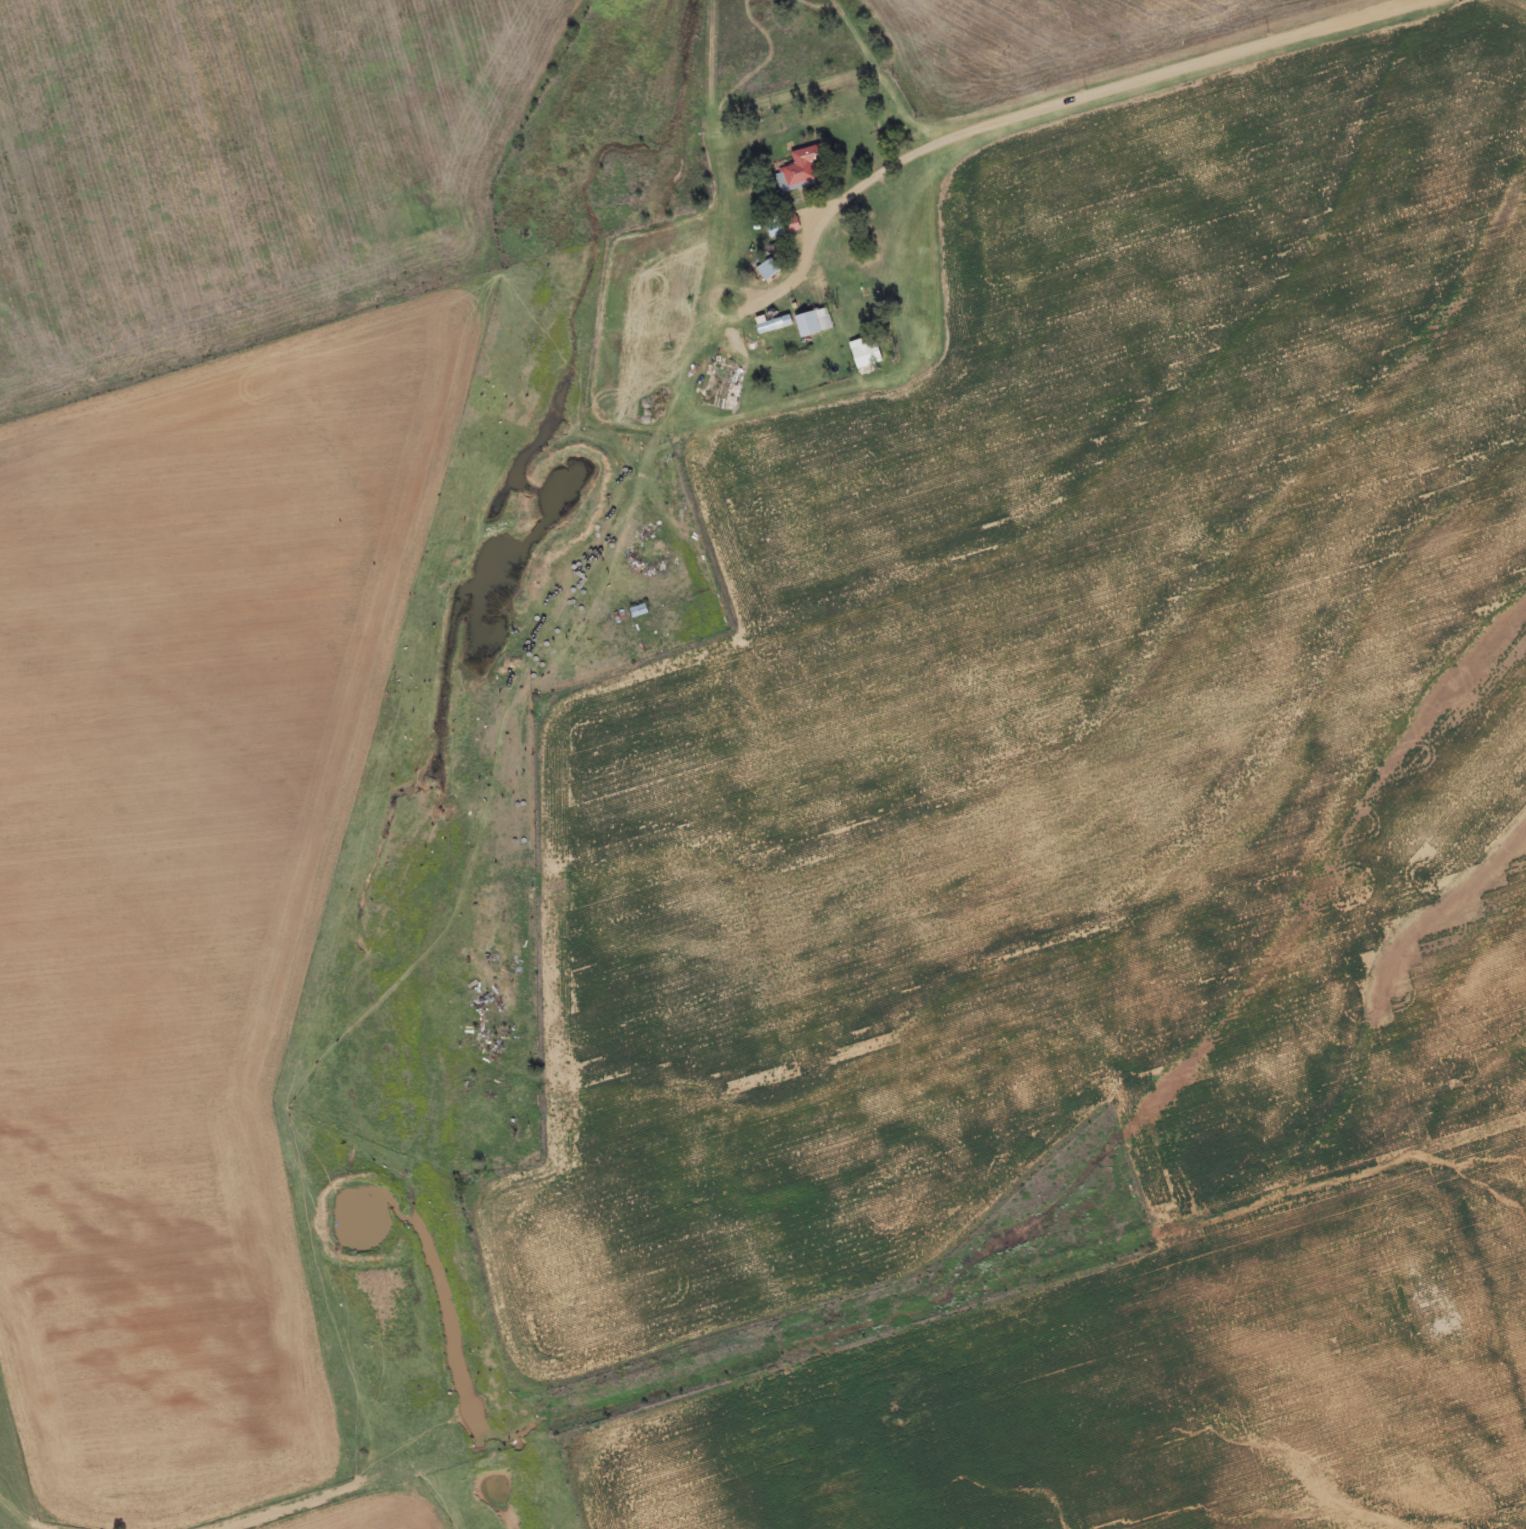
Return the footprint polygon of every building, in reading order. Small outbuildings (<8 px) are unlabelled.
[(797,153),(800,167),(780,171),(784,190),(832,182),(826,147),(797,153)] [(772,283),(787,271),(777,258),(762,271),(772,283)] [(798,338),(831,327),(823,305),(791,316),(798,338)] [(851,367),(877,365),(875,344),(849,346),(851,367)] [(733,371),(734,366),(712,361),(703,406),(736,412),(743,373),(733,371)] [(629,618),(646,615),(644,605),(627,609),(629,618)]
